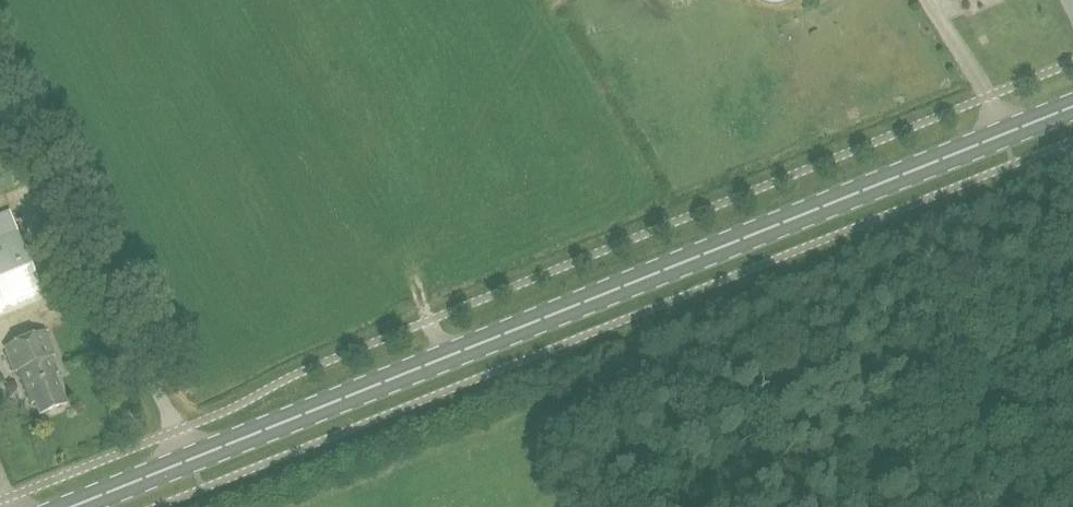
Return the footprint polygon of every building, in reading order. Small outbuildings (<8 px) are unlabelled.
[(0,240),(0,316),(44,299),(18,233),(0,240)] [(40,416),(67,405),(55,375),(59,373),(53,357),(55,356),(45,331),(5,347),(15,372),(18,371),(32,405),(35,403),(40,416)]
